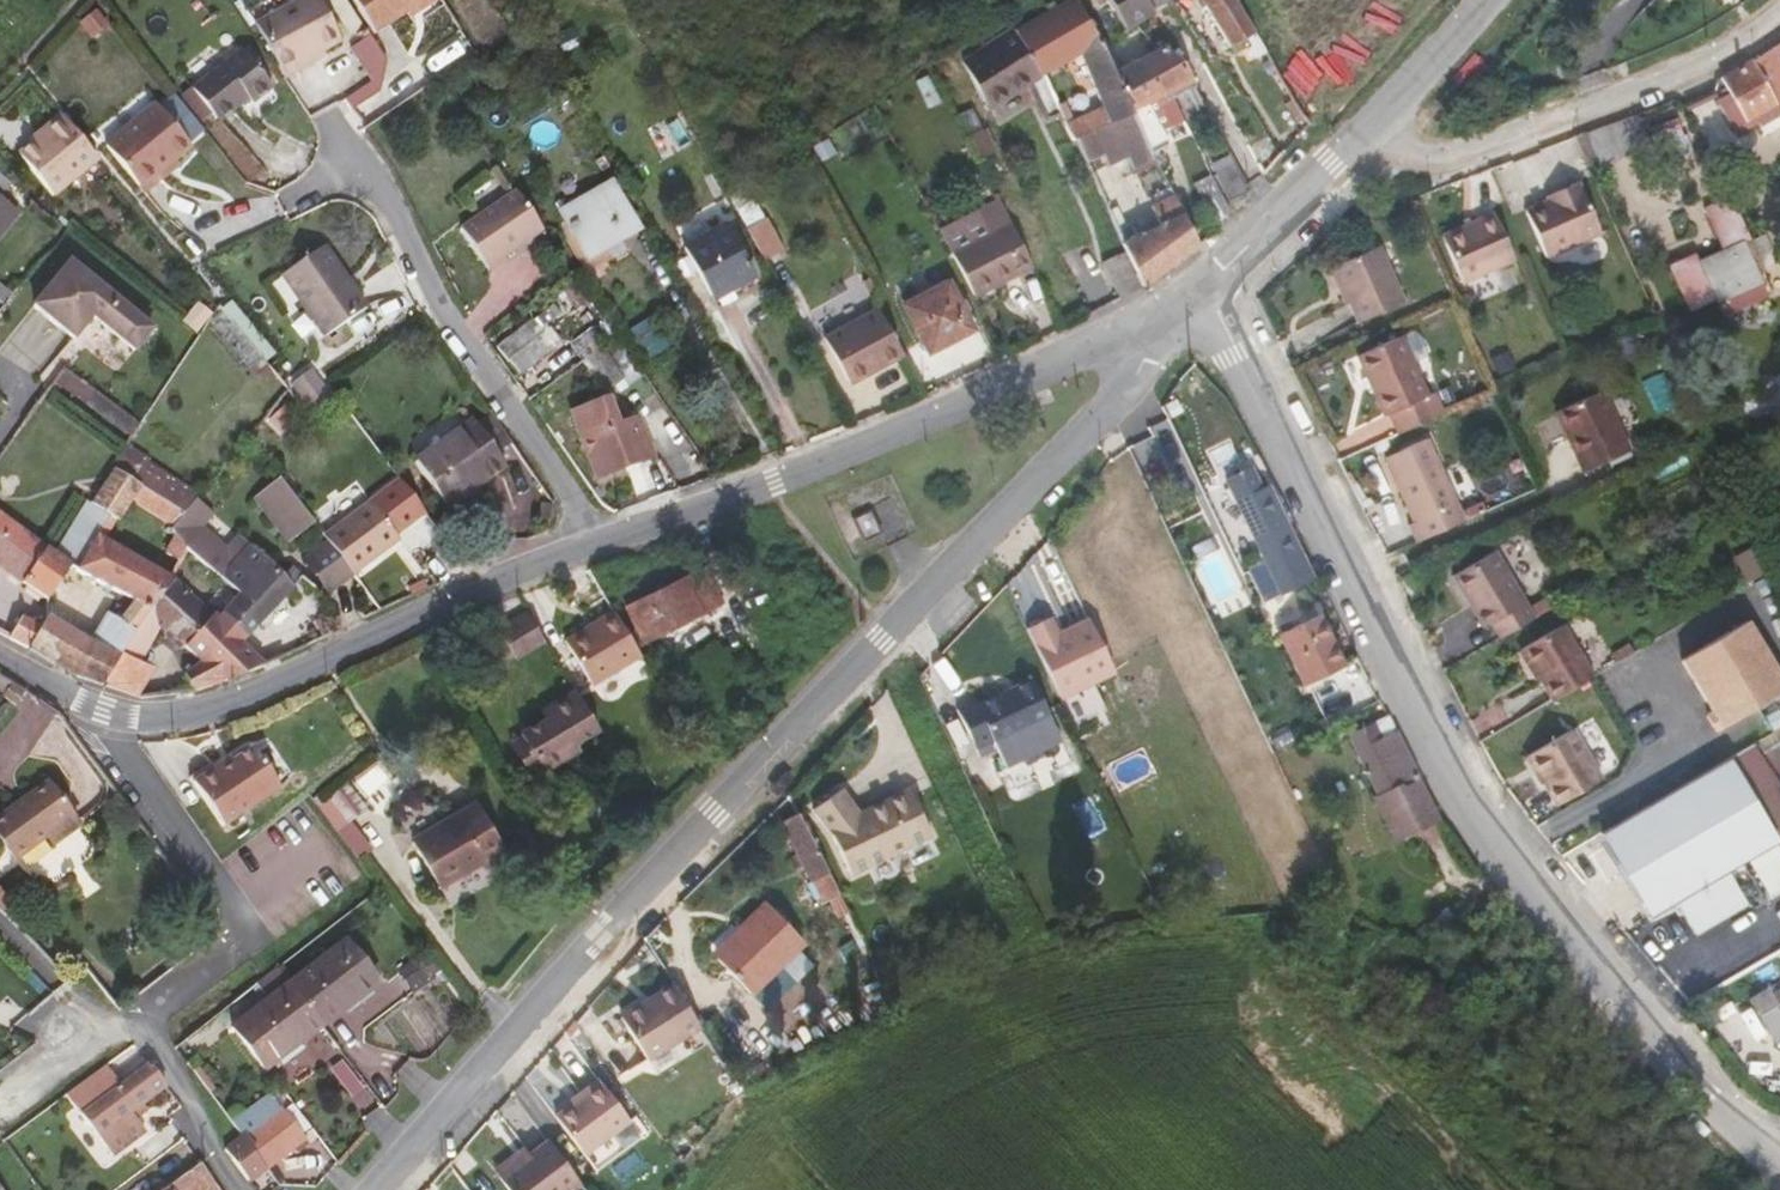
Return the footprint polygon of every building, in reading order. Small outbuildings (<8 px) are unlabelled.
[(284,78),(300,70),(296,64),(322,50),(341,40),(319,0),(298,0),(255,23),(284,78)] [(374,34),(405,13),(426,0),(353,0),(374,34)] [(437,0),(426,0),(405,13),(408,18),(437,0)] [(1076,0),(1066,0),(1043,13),(1014,29),(1040,76),(1080,55),(1098,103),(1107,123),(1123,159),(1127,157),(1150,146),(1114,71),(1100,40),(1076,0)] [(1124,28),(1135,23),(1136,22),(1153,12),(1151,8),(1165,0),(1108,0),(1124,28)] [(1246,37),(1255,32),(1236,0),(1203,0),(1231,46),(1246,37)] [(962,60),(987,111),(1029,85),(1046,121),(1060,114),(1040,76),(1014,29),(1012,27),(962,60)] [(1255,59),(1267,52),(1255,32),(1246,37),(1251,46),(1248,48),(1249,50),(1246,52),(1249,58),(1253,56),(1255,59)] [(1161,97),(1193,82),(1163,43),(1156,47),(1138,59),(1157,99),(1161,97)] [(1752,60),(1720,78),(1729,93),(1716,100),(1736,136),(1759,124),(1756,117),(1777,106),(1778,107),(1779,106),(1779,43),(1752,60)] [(272,88),(242,48),(191,89),(217,123),(247,99),(251,104),(272,88)] [(296,64),(300,70),(325,56),(322,50),(296,64)] [(1161,131),(1184,119),(1174,100),(1160,106),(1157,99),(1138,59),(1114,71),(1150,146),(1153,151),(1168,144),(1161,131)] [(351,110),(378,93),(371,81),(344,99),(351,110)] [(140,188),(158,174),(175,160),(191,146),(155,102),(104,144),(140,188)] [(1085,163),(1086,165),(1102,157),(1107,167),(1123,159),(1107,123),(1098,103),(1087,108),(1062,119),(1085,163)] [(956,116),(959,124),(965,137),(981,130),(971,108),(956,116)] [(62,115),(42,132),(44,135),(34,143),(20,155),(54,196),(98,160),(62,115)] [(1677,120),(1653,129),(1657,146),(1663,144),(1668,159),(1691,151),(1685,136),(1682,137),(1677,120)] [(975,157),(976,161),(994,152),(983,129),(981,130),(965,137),(968,143),(975,157)] [(42,132),(31,141),(34,143),(44,135),(42,132)] [(1153,151),(1150,146),(1127,157),(1131,168),(1135,166),(1136,168),(1156,158),(1153,151)] [(1229,200),(1250,188),(1232,154),(1211,163),(1229,200)] [(1158,162),(1156,158),(1136,168),(1135,166),(1131,168),(1130,168),(1133,174),(1158,162)] [(175,160),(158,174),(162,180),(179,165),(175,160)] [(1212,221),(1230,212),(1212,176),(1195,185),(1212,221)] [(1559,195),(1546,200),(1524,210),(1546,258),(1602,234),(1579,182),(1557,191),(1559,195)] [(586,259),(610,245),(638,229),(612,184),(560,213),(572,234),(586,259)] [(1159,223),(1182,211),(1169,184),(1150,193),(1155,203),(1151,205),(1159,223)] [(543,230),(515,190),(460,229),(487,269),(543,230)] [(1545,200),(1546,200),(1559,195),(1557,191),(1544,197),(1545,200)] [(18,211),(0,196),(0,233),(18,211)] [(1699,264),(1675,275),(1690,309),(1714,297),(1722,314),(1767,295),(1761,283),(1763,282),(1759,274),(1765,272),(1732,197),(1704,209),(1723,252),(1699,263),(1699,264)] [(939,229),(972,292),(1031,264),(1000,199),(939,229)] [(1107,211),(1112,224),(1121,242),(1137,234),(1132,221),(1126,224),(1118,206),(1107,211)] [(1125,251),(1142,287),(1162,273),(1199,246),(1182,211),(1159,223),(1137,234),(1121,242),(1125,251)] [(1493,212),(1441,235),(1463,284),(1515,261),(1493,212)] [(765,218),(749,228),(767,257),(782,248),(765,218)] [(756,276),(725,221),(682,244),(713,300),(756,276)] [(619,261),(610,245),(586,259),(572,234),(561,239),(585,280),(619,261)] [(917,263),(934,253),(930,243),(928,245),(926,240),(910,249),(917,263)] [(367,308),(324,245),(281,275),(324,337),(367,308)] [(1379,245),(1333,266),(1332,266),(1358,323),(1404,303),(1379,245)] [(1119,298),(1120,299),(1142,287),(1125,251),(1111,258),(1111,257),(1101,262),(1119,297),(1119,298)] [(1670,264),(1675,275),(1699,264),(1699,263),(1694,253),(1670,264)] [(152,329),(70,261),(34,305),(74,339),(92,317),(134,351),(152,329)] [(15,294),(0,282),(0,304),(4,307),(15,294)] [(973,329),(948,282),(904,305),(928,353),(973,329)] [(265,362),(219,305),(208,320),(252,372),(265,362)] [(877,309),(823,339),(849,385),(903,355),(877,309)] [(586,325),(580,315),(562,328),(568,337),(586,325)] [(543,333),(532,318),(496,347),(506,361),(507,362),(508,361),(521,375),(552,348),(541,334),(543,333)] [(590,329),(601,345),(613,336),(611,331),(603,320),(590,329)] [(587,325),(568,337),(581,359),(601,345),(590,329),(587,325)] [(1389,414),(1398,435),(1444,414),(1434,392),(1427,394),(1401,335),(1356,355),(1384,416),(1389,414)] [(619,373),(633,364),(613,336),(601,345),(619,373)] [(601,345),(581,359),(605,394),(624,379),(619,373),(601,345)] [(269,366),(265,362),(252,372),(266,389),(278,378),(269,366)] [(63,367),(52,381),(129,437),(139,423),(63,367)] [(331,399),(309,370),(291,384),(312,413),(331,399)] [(1558,414),(1583,472),(1627,452),(1601,395),(1558,414)] [(637,420),(616,426),(607,401),(572,414),(596,477),(651,458),(637,420)] [(283,408),(269,424),(282,435),(296,418),(283,408)] [(511,443),(491,413),(475,423),(496,454),(511,443)] [(496,454),(475,423),(473,420),(414,461),(445,508),(505,467),(496,454)] [(1408,524),(1416,543),(1465,521),(1428,438),(1385,457),(1413,522),(1408,524)] [(185,514),(188,510),(197,495),(123,447),(112,464),(113,468),(141,486),(185,514)] [(1128,455),(1149,501),(1157,497),(1135,451),(1128,455)] [(1141,504),(1149,501),(1128,455),(1119,458),(1141,504)] [(1280,596),(1313,580),(1267,485),(1262,488),(1251,466),(1225,478),(1264,563),(1280,596)] [(141,486),(113,468),(90,503),(91,504),(116,520),(118,521),(132,500),(141,486)] [(280,480),(255,499),(288,544),(314,524),(280,480)] [(185,514),(141,486),(132,500),(175,527),(185,514)] [(174,534),(185,548),(200,528),(212,513),(196,500),(188,510),(185,514),(175,527),(172,530),(174,534)] [(105,539),(116,520),(91,504),(90,503),(86,501),(55,552),(71,565),(70,567),(76,570),(97,534),(105,539)] [(338,557),(352,575),(399,540),(370,501),(323,536),(327,541),(338,557)] [(538,520),(550,521),(554,505),(551,504),(541,502),(538,520)] [(870,507),(851,516),(864,543),(883,534),(870,507)] [(46,601),(70,567),(71,565),(55,552),(0,512),(0,568),(46,601)] [(1219,527),(1204,533),(1220,565),(1232,558),(1219,527)] [(222,613),(247,637),(293,587),(304,575),(293,566),(282,577),(237,536),(224,550),(200,528),(185,548),(196,558),(209,568),(218,576),(239,594),(222,613)] [(150,608),(174,580),(168,576),(105,539),(97,534),(76,570),(134,600),(150,608)] [(178,560),(185,548),(174,534),(164,553),(178,560)] [(338,557),(327,541),(301,560),(326,594),(352,575),(338,557)] [(1489,611),(1498,627),(1530,607),(1495,551),(1455,576),(1480,616),(1489,611)] [(1263,604),(1280,596),(1264,563),(1248,571),(1263,604)] [(643,641),(723,602),(706,569),(626,607),(643,641)] [(1227,592),(1247,582),(1241,569),(1222,579),(1227,592)] [(184,674),(192,692),(221,682),(264,665),(262,662),(242,642),(247,637),(222,613),(218,618),(174,580),(150,608),(135,632),(121,655),(142,663),(159,630),(160,627),(184,647),(199,661),(184,674)] [(150,609),(150,608),(134,600),(118,620),(135,632),(150,609)] [(87,639),(120,656),(121,655),(135,632),(118,620),(105,611),(87,639)] [(545,641),(527,612),(499,630),(516,659),(545,641)] [(613,612),(564,640),(590,686),(639,657),(613,612)] [(1322,613),(1279,634),(1303,685),(1347,664),(1322,613)] [(45,619),(41,627),(29,648),(28,649),(70,674),(101,685),(120,656),(87,639),(82,636),(48,615),(45,619)] [(21,616),(9,639),(11,640),(12,638),(17,641),(16,643),(20,644),(20,643),(29,648),(41,627),(21,616)] [(1113,669),(1093,624),(1058,639),(1047,618),(1027,627),(1060,698),(1114,672),(1113,669)] [(1680,660),(1720,727),(1779,692),(1779,681),(1745,622),(1680,660)] [(1521,650),(1552,701),(1597,674),(1567,623),(1521,650)] [(120,656),(101,685),(138,698),(156,668),(142,663),(121,655),(120,656)] [(11,682),(0,675),(0,685),(7,689),(11,682)] [(976,750),(991,743),(993,742),(994,744),(1049,718),(1030,679),(979,703),(979,701),(978,702),(977,698),(957,708),(976,750)] [(15,704),(24,689),(11,682),(7,689),(2,697),(15,704)] [(566,750),(599,730),(575,691),(541,711),(545,717),(536,723),(520,733),(521,735),(542,770),(543,772),(570,757),(566,750)] [(1382,737),(1395,730),(1387,715),(1375,722),(1382,737)] [(1425,790),(1422,783),(1396,729),(1395,730),(1382,737),(1375,722),(1347,734),(1376,795),(1371,797),(1393,843),(1417,831),(1435,823),(1440,820),(1425,790)] [(1756,742),(1779,779),(1779,727),(1756,742)] [(1576,728),(1528,756),(1556,806),(1604,777),(1576,728)] [(530,778),(542,770),(521,735),(509,743),(530,778)] [(994,752),(991,743),(976,750),(980,758),(994,752)] [(216,771),(214,768),(193,782),(222,828),(280,789),(252,748),(231,761),(216,771)] [(229,758),(214,768),(216,771),(231,761),(229,758)] [(1775,844),(1725,759),(1599,833),(1649,918),(1673,904),(1693,937),(1746,906),(1726,872),(1775,844)] [(47,781),(0,816),(0,840),(15,860),(45,838),(51,847),(80,826),(47,781)] [(347,825),(368,809),(348,782),(327,798),(347,825)] [(815,804),(829,824),(852,871),(932,832),(913,791),(905,788),(888,796),(885,804),(865,814),(844,784),(815,804)] [(505,849),(477,802),(411,841),(439,888),(505,849)] [(826,902),(831,899),(840,894),(828,871),(817,849),(798,813),(784,819),(812,881),(808,884),(812,894),(817,906),(826,902)] [(1442,837),(1435,823),(1417,831),(1425,846),(1442,837)] [(12,908),(16,903),(0,888),(0,896),(12,908)] [(840,915),(848,910),(840,894),(831,899),(840,915)] [(5,915),(12,908),(0,896),(0,910),(5,915)] [(746,929),(716,958),(750,994),(804,941),(765,901),(742,925),(746,929)] [(712,954),(716,958),(746,929),(742,925),(712,954)] [(287,984),(321,1028),(379,984),(345,940),(293,979),(287,984)] [(433,975),(441,969),(427,952),(420,957),(402,970),(415,987),(433,975)] [(281,964),(275,969),(287,984),(293,979),(281,964)] [(275,969),(256,984),(268,998),(287,984),(275,969)] [(435,978),(433,975),(415,987),(402,970),(398,973),(413,994),(435,978)] [(700,1027),(673,983),(620,1016),(647,1061),(700,1027)] [(264,1072),(321,1028),(287,984),(268,998),(230,1027),(264,1072)] [(1772,992),(1769,987),(1749,999),(1759,1015),(1772,1037),(1779,1032),(1779,987),(1772,992)] [(1716,1026),(1736,1057),(1769,1036),(1749,1005),(1716,1026)] [(343,1057),(330,1066),(352,1095),(364,1086),(343,1057)] [(104,1067),(65,1096),(112,1155),(145,1130),(136,1118),(146,1111),(141,1105),(166,1086),(149,1064),(119,1086),(104,1067)] [(190,1071),(208,1094),(215,1088),(197,1064),(190,1071)] [(582,1097),(571,1105),(555,1116),(584,1155),(629,1121),(598,1080),(579,1094),(582,1097)] [(569,1102),(571,1105),(582,1097),(579,1094),(569,1102)] [(231,1122),(230,1123),(239,1135),(266,1170),(304,1141),(279,1107),(278,1108),(268,1095),(231,1122)] [(239,1135),(222,1148),(249,1183),(265,1171),(266,1170),(239,1135)] [(579,1182),(547,1140),(499,1177),(508,1189),(568,1189),(579,1182)] [(200,1164),(163,1189),(218,1189),(200,1164)]
